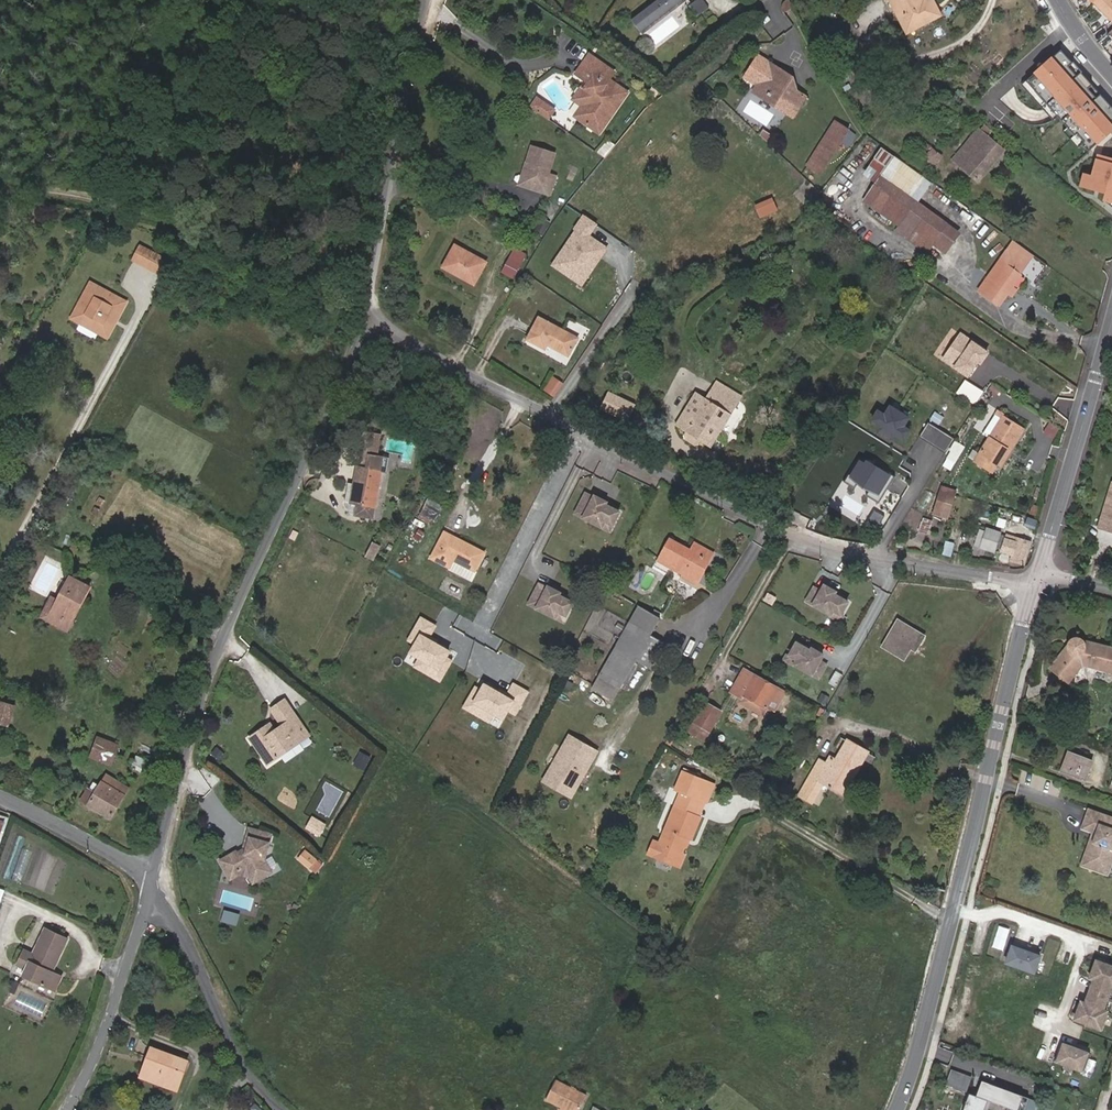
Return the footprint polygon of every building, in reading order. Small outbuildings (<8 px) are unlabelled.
[(680,0),(657,0),(632,20),(641,31),(680,0)] [(709,7),(704,0),(696,0),(690,5),(698,15),(709,7)] [(783,3),(782,9),(785,12),(795,6),(791,0),(787,0),(783,3)] [(942,15),(934,0),(892,0),(908,32),(942,15)] [(1095,4),(1111,21),(1111,0),(1100,0),(1095,4)] [(745,38),(750,45),(768,32),(763,25),(745,38)] [(1023,82),(1086,152),(1111,128),(1111,110),(1058,50),(1023,82)] [(610,79),(615,72),(590,54),(577,74),(587,81),(590,83),(592,85),(589,90),(586,88),(583,86),(576,97),(588,105),(588,110),(582,120),(594,128),(600,119),(607,123),(619,105),(623,100),(614,94),(608,102),(598,96),(604,87),(610,79)] [(780,99),(776,106),(794,117),(807,97),(798,91),(793,77),(759,56),(746,76),(760,85),(780,99)] [(629,92),(610,79),(604,87),(598,96),(608,102),(614,94),(623,100),(629,92)] [(755,92),(776,106),(780,99),(760,85),(755,92)] [(582,120),(588,110),(588,105),(576,97),(574,100),(583,106),(576,116),(582,120)] [(556,110),(538,98),(532,106),(549,119),(556,110)] [(601,133),(607,123),(600,119),(594,128),(601,133)] [(840,144),(849,130),(837,123),(828,136),(840,144)] [(843,142),(850,145),(857,132),(850,128),(843,142)] [(979,181),(1006,149),(980,128),(953,160),(979,181)] [(834,153),(840,144),(828,136),(822,146),(834,153)] [(911,167),(925,177),(942,155),(928,144),(927,146),(924,144),(919,151),(921,155),(911,167)] [(549,174),(556,154),(533,146),(527,162),(531,163),(527,176),(531,184),(544,188),(543,192),(551,195),(557,176),(549,174)] [(822,172),(834,153),(822,146),(810,164),(822,172)] [(1091,171),(1082,170),(1079,185),(1103,190),(1101,199),(1111,201),(1111,155),(1095,152),(1091,171)] [(912,198),(927,178),(925,177),(911,167),(897,156),(882,177),(912,198)] [(531,184),(527,176),(531,163),(527,162),(520,185),(524,186),(530,188),(543,192),(544,188),(531,184)] [(912,198),(882,177),(866,200),(901,226),(898,231),(928,252),(934,244),(953,257),(963,241),(945,229),(948,224),(912,198)] [(761,217),(780,209),(774,195),(756,203),(761,217)] [(609,243),(592,234),(599,221),(582,211),(552,266),(587,285),(609,243)] [(1000,304),(1034,255),(1014,241),(980,290),(1000,304)] [(151,268),(158,255),(144,246),(136,259),(151,268)] [(474,285),(486,262),(456,246),(444,268),(474,285)] [(166,260),(158,255),(151,268),(159,273),(166,260)] [(515,279),(524,264),(511,256),(502,272),(515,279)] [(85,319),(83,323),(97,331),(99,327),(106,331),(112,322),(109,320),(111,317),(116,320),(126,303),(93,283),(80,304),(83,306),(79,315),(85,319)] [(80,304),(72,317),(83,323),(85,319),(79,315),(83,306),(80,304)] [(97,331),(107,337),(116,320),(111,317),(109,320),(112,322),(106,331),(99,327),(97,331)] [(569,356),(579,338),(540,317),(528,340),(546,350),(548,345),(569,356)] [(958,330),(942,359),(972,376),(988,346),(958,330)] [(965,378),(958,393),(978,402),(985,388),(965,378)] [(558,398),(566,386),(554,379),(546,390),(558,398)] [(716,396),(722,384),(717,381),(711,392),(716,396)] [(712,446),(739,401),(730,395),(733,391),(722,384),(716,396),(711,392),(706,400),(697,394),(689,407),(692,411),(691,414),(686,411),(678,426),(688,432),(686,436),(687,439),(696,445),(700,444),(702,440),(712,446)] [(739,401),(742,396),(733,391),(730,395),(739,401)] [(612,412),(619,397),(611,393),(604,408),(612,412)] [(628,420),(636,405),(619,397),(612,412),(628,420)] [(917,423),(881,402),(869,422),(905,444),(917,423)] [(1010,449),(1023,429),(1003,416),(1006,413),(999,409),(987,428),(994,432),(976,460),(993,470),(997,464),(996,464),(1007,447),(1010,449)] [(921,436),(949,449),(956,435),(928,422),(921,436)] [(374,518),(381,472),(388,473),(390,458),(378,455),(381,434),(364,431),(360,453),(361,453),(352,503),(358,504),(356,515),(374,518)] [(894,479),(857,458),(843,482),(880,503),(894,479)] [(1111,482),(1099,522),(1109,525),(1107,529),(1111,531),(1111,482)] [(948,517),(956,490),(943,486),(934,513),(948,517)] [(608,501),(597,495),(593,501),(586,497),(579,510),(603,524),(606,520),(613,524),(620,512),(606,504),(608,501)] [(422,511),(436,518),(443,506),(428,499),(422,511)] [(988,527),(982,546),(995,551),(1001,532),(988,527)] [(432,558),(451,567),(455,559),(475,570),(485,552),(446,532),(432,558)] [(1025,563),(1032,542),(1018,537),(1007,534),(1006,537),(1002,551),(1013,554),(1011,559),(1025,563)] [(699,581),(714,553),(696,543),(692,550),(671,538),(659,561),(682,573),(682,572),(699,581)] [(374,561),(381,546),(374,542),(366,557),(374,561)] [(51,615),(71,625),(92,587),(72,576),(59,600),(51,615)] [(560,593),(549,587),(546,593),(539,589),(532,602),(556,616),(558,612),(566,616),(573,604),(559,596),(560,593)] [(835,594),(824,587),(820,594),(814,590),(806,603),(830,617),(833,612),(840,617),(847,604),(834,596),(835,594)] [(68,630),(71,625),(51,615),(59,600),(53,597),(44,611),(42,617),(68,630)] [(600,675),(621,687),(636,659),(652,668),(666,643),(651,634),(660,617),(640,606),(600,675)] [(916,650),(925,635),(899,620),(884,646),(905,658),(912,647),(916,650)] [(1050,667),(1069,681),(1083,663),(1111,670),(1111,648),(1083,641),(1082,640),(1081,639),(1080,639),(1079,639),(1078,638),(1077,638),(1076,638),(1075,638),(1074,638),(1073,639),(1072,639),(1071,639),(1071,640),(1070,641),(1069,641),(1069,642),(1068,643),(1068,644),(1067,645),(1067,646),(1050,667)] [(818,662),(822,656),(811,650),(809,652),(795,644),(788,656),(796,661),(793,665),(818,679),(825,666),(818,662)] [(764,714),(779,688),(745,669),(733,691),(742,697),(740,701),(764,714)] [(615,697),(621,687),(600,675),(594,686),(615,697)] [(294,713),(288,703),(287,701),(273,711),(281,722),(294,713)] [(9,725),(15,706),(1,702),(0,704),(0,723),(9,725)] [(705,740),(722,711),(706,702),(689,731),(705,740)] [(268,763),(300,741),(295,734),(305,728),(294,713),(281,722),(283,725),(275,730),(269,735),(264,728),(250,737),(268,763)] [(275,730),(271,723),(264,728),(269,735),(275,730)] [(285,761),(314,741),(305,728),(295,734),(300,741),(268,763),(270,766),(282,757),(285,761)] [(119,746),(100,738),(92,757),(112,765),(119,746)] [(569,793),(594,750),(571,738),(547,781),(569,793)] [(800,794),(813,801),(824,782),(843,794),(868,751),(848,739),(837,759),(831,756),(827,762),(820,759),(800,794)] [(1061,770),(1085,778),(1092,761),(1068,752),(1061,770)] [(679,790),(686,772),(683,770),(675,788),(679,790)] [(704,801),(712,783),(686,772),(679,790),(682,791),(704,801)] [(81,800),(112,818),(129,788),(107,774),(96,793),(89,788),(81,800)] [(1111,779),(1109,788),(1105,786),(1102,794),(1111,797),(1111,779)] [(708,802),(715,785),(712,783),(704,801),(708,802)] [(698,816),(704,801),(682,791),(675,806),(698,816)] [(691,838),(700,817),(698,816),(675,806),(659,842),(660,845),(656,856),(676,864),(682,851),(684,846),(682,841),(684,835),(690,837),(691,838)] [(1111,856),(1111,816),(1089,808),(1082,829),(1093,832),(1096,834),(1087,860),(1108,868),(1111,856)] [(324,825),(312,818),(307,827),(319,834),(324,825)] [(270,841),(273,832),(250,826),(247,835),(270,841)] [(1111,867),(1111,856),(1108,868),(1087,860),(1096,834),(1093,832),(1081,866),(1109,875),(1111,867)] [(273,871),(266,858),(270,841),(247,835),(243,851),(239,853),(237,849),(220,859),(231,878),(242,872),(249,874),(258,869),(263,877),(273,871)] [(687,844),(690,837),(684,835),(682,841),(684,846),(687,844)] [(656,856),(660,845),(659,842),(653,840),(648,852),(656,856)] [(299,858),(316,871),(324,861),(306,848),(299,858)] [(680,866),(685,855),(682,851),(676,864),(680,866)] [(254,882),(263,877),(258,869),(249,874),(242,872),(231,878),(232,880),(237,877),(254,882)] [(53,972),(68,939),(46,929),(34,955),(25,951),(17,966),(26,971),(24,976),(56,991),(63,977),(53,972)] [(1037,953),(1010,943),(1003,963),(1030,972),(1037,953)] [(1109,985),(1111,986),(1111,967),(1094,960),(1088,977),(1092,979),(1083,1003),(1079,1001),(1073,1018),(1098,1028),(1105,1011),(1101,1009),(1109,985)] [(15,995),(20,983),(15,981),(10,993),(15,995)] [(1087,1052),(1060,1042),(1053,1062),(1080,1072),(1087,1052)] [(177,1069),(184,1071),(187,1062),(152,1049),(149,1058),(153,1060),(147,1078),(170,1087),(177,1069)] [(142,1077),(147,1078),(153,1060),(149,1058),(142,1077)] [(947,1084),(969,1089),(972,1073),(951,1068),(947,1084)] [(177,1090),(184,1071),(177,1069),(170,1087),(177,1090)] [(569,1109),(579,1109),(586,1095),(556,1080),(547,1099),(562,1106),(569,1109)] [(980,1081),(975,1095),(1014,1109),(1034,1109),(1037,1102),(980,1081)]
